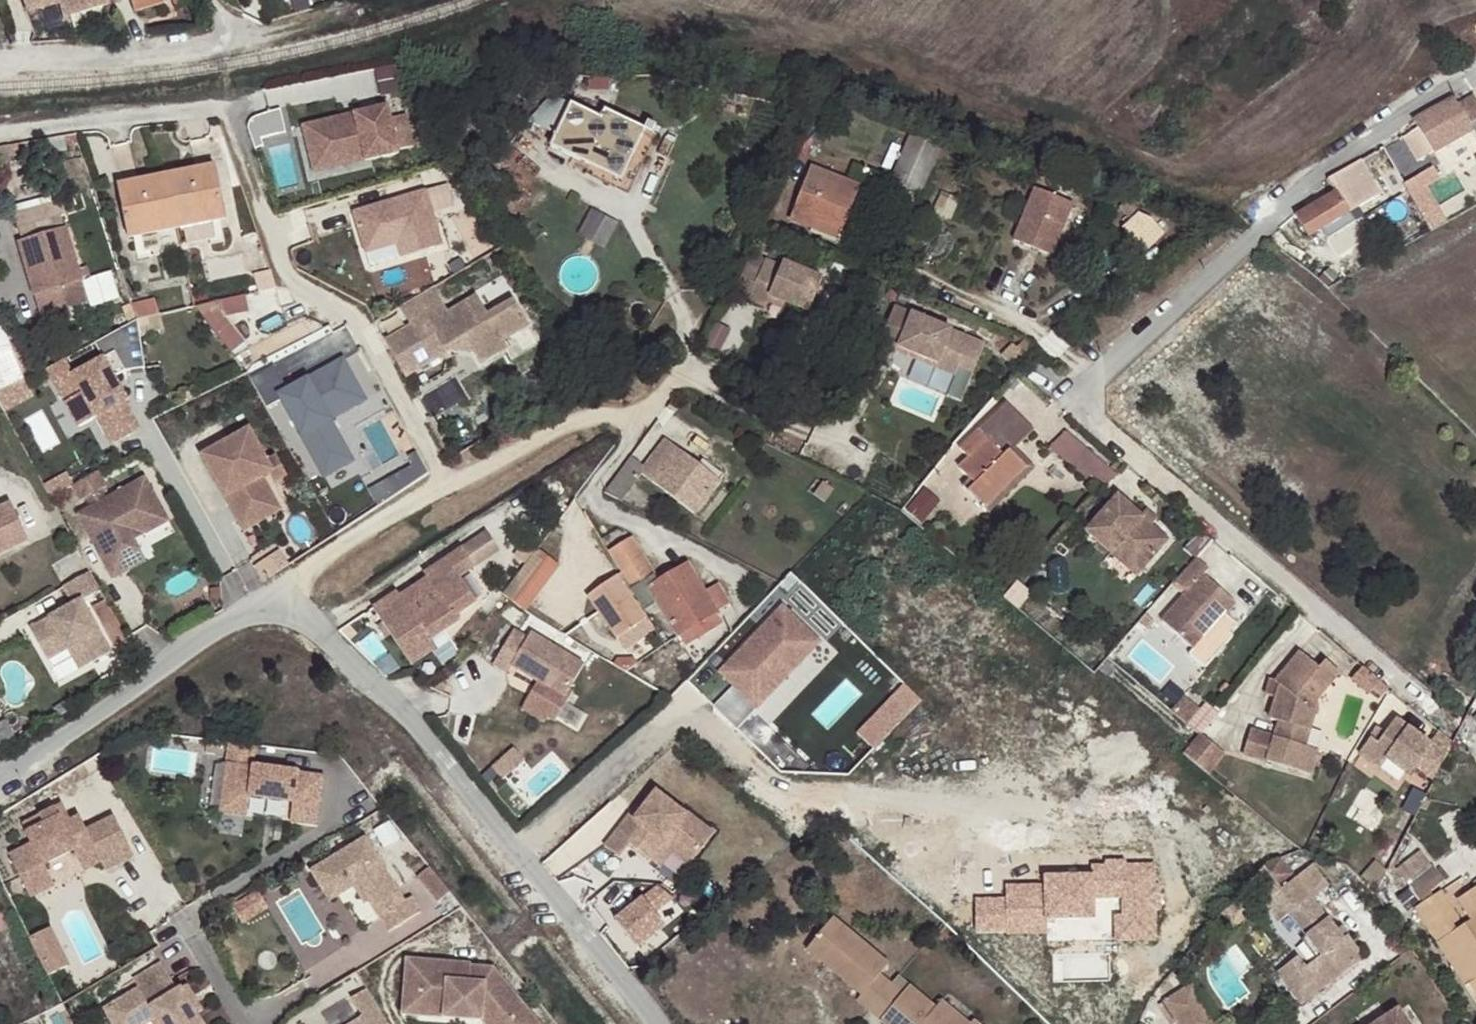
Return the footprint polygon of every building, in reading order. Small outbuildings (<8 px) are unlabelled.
[(26,14),(58,3),(63,18),(69,16),(74,31),(107,20),(102,5),(109,3),(108,0),(21,0),(26,14)] [(134,13),(166,3),(165,0),(130,0),(134,13)] [(1419,130),(1432,150),(1435,155),(1474,132),(1471,126),(1475,123),(1475,102),(1473,97),(1458,106),(1454,99),(1414,123),(1419,130)] [(398,154),(386,107),(353,115),(354,121),(347,123),(345,117),(309,126),(318,165),(355,156),(357,163),(398,154)] [(627,167),(644,131),(606,113),(602,121),(573,107),(552,147),(591,166),(598,151),(627,167)] [(255,113),(259,145),(294,141),(290,109),(255,113)] [(318,165),(309,126),(301,127),(313,174),(357,163),(355,156),(318,165)] [(1432,150),(1419,130),(1393,145),(1399,158),(1414,149),(1418,158),(1432,150)] [(591,166),(586,176),(628,197),(657,137),(644,131),(627,167),(598,151),(591,166)] [(922,193),(942,148),(911,134),(890,179),(922,194),(922,193)] [(1372,157),(1356,165),(1362,175),(1378,165),(1372,157)] [(1362,175),(1356,165),(1329,179),(1335,192),(1349,215),(1376,199),(1362,175)] [(215,167),(167,176),(176,224),(225,213),(215,167)] [(858,185),(811,167),(790,220),(814,230),(819,218),(841,227),(858,185)] [(1447,219),(1426,169),(1404,179),(1425,229),(1447,219)] [(176,224),(167,176),(119,185),(129,234),(177,224),(176,224)] [(1349,215),(1335,192),(1295,216),(1308,239),(1321,231),(1342,219),(1349,215)] [(1068,206),(1030,193),(1012,246),(1050,259),(1068,206)] [(1129,220),(1139,211),(1139,209),(1128,197),(1117,207),(1129,220)] [(424,199),(349,215),(357,249),(396,241),(401,263),(435,255),(424,199)] [(584,232),(609,245),(623,220),(598,206),(584,232)] [(1150,215),(1139,211),(1129,220),(1121,227),(1144,251),(1166,232),(1150,215)] [(177,224),(178,231),(227,220),(225,213),(177,224)] [(1348,229),(1342,219),(1321,231),(1327,241),(1348,229)] [(130,241),(178,231),(177,224),(129,234),(130,241)] [(41,294),(76,283),(90,279),(87,268),(79,270),(66,230),(17,245),(33,297),(41,294)] [(396,241),(357,249),(358,257),(391,250),(394,264),(401,263),(396,241)] [(807,308),(821,275),(782,259),(779,265),(764,258),(750,292),(766,298),(769,292),(783,297),(807,308)] [(80,296),(76,283),(41,294),(45,308),(80,296)] [(783,297),(769,292),(766,298),(780,304),(783,297)] [(503,350),(529,336),(515,310),(488,324),(478,304),(430,330),(426,324),(385,346),(405,383),(451,358),(453,350),(465,344),(480,372),(507,357),(503,350)] [(964,332),(896,304),(879,344),(897,351),(900,345),(914,350),(912,357),(956,375),(967,351),(958,347),(964,332)] [(61,364),(50,369),(75,425),(97,416),(107,439),(137,425),(118,383),(142,372),(141,321),(93,342),(102,363),(67,379),(61,364)] [(24,378),(0,323),(0,391),(25,380),(24,378)] [(914,350),(900,345),(897,351),(912,357),(914,350)] [(306,483),(348,462),(325,417),(361,399),(340,358),(287,385),(276,363),(250,376),(306,483)] [(1029,430),(1003,405),(958,448),(969,459),(958,469),(969,481),(962,487),(985,511),(1032,466),(1012,446),(1029,430)] [(237,524),(275,502),(268,489),(278,484),(265,463),(246,431),(199,459),(237,524)] [(1103,487),(1125,463),(1116,456),(1106,468),(1065,433),(1051,449),(1088,480),(1092,476),(1103,487)] [(632,457),(604,493),(621,502),(643,476),(693,515),(719,482),(667,442),(647,470),(632,457)] [(265,463),(278,484),(286,478),(274,458),(265,463)] [(107,489),(100,474),(74,487),(81,502),(87,499),(91,508),(77,515),(104,571),(138,555),(133,544),(126,529),(135,524),(137,529),(163,516),(147,481),(107,501),(102,492),(107,489)] [(834,492),(823,482),(813,496),(824,504),(834,492)] [(929,520),(946,500),(931,487),(913,507),(929,520)] [(1141,515),(1118,494),(1086,529),(1111,553),(1116,547),(1140,570),(1168,540),(1152,525),(1141,515)] [(281,512),(275,502),(237,524),(243,534),(281,512)] [(0,510),(0,553),(29,539),(12,504),(0,510)] [(169,527),(163,516),(137,529),(135,524),(126,529),(133,544),(169,527)] [(479,536),(455,551),(467,570),(491,554),(479,536)] [(632,536),(607,550),(636,597),(660,582),(632,536)] [(1140,570),(1116,547),(1111,553),(1136,575),(1140,570)] [(467,570),(455,551),(426,570),(430,575),(419,582),(392,599),(389,594),(364,610),(374,625),(381,636),(401,667),(425,651),(421,643),(451,624),(447,619),(468,605),(451,579),(467,570)] [(138,555),(104,571),(109,581),(143,565),(138,555)] [(1211,568),(1198,556),(1176,580),(1188,590),(1162,618),(1194,648),(1218,622),(1226,613),(1237,602),(1205,573),(1211,568)] [(564,574),(544,559),(511,599),(532,615),(564,574)] [(689,565),(660,582),(636,597),(644,610),(656,603),(678,638),(731,605),(718,584),(706,593),(689,565)] [(430,575),(426,570),(416,576),(419,582),(430,575)] [(81,600),(99,589),(89,571),(63,586),(73,603),(30,629),(47,660),(67,648),(79,641),(92,662),(110,651),(81,600)] [(586,597),(623,650),(654,628),(617,575),(586,597)] [(788,605),(726,668),(762,703),(824,640),(788,605)] [(1231,618),(1226,613),(1218,622),(1223,627),(1231,618)] [(381,636),(374,625),(370,628),(376,639),(381,636)] [(565,691),(582,664),(529,630),(524,638),(510,629),(489,664),(505,674),(511,665),(536,681),(541,684),(538,689),(533,686),(523,702),(544,716),(552,721),(566,700),(561,697),(565,691)] [(72,657),(79,669),(92,662),(79,641),(67,648),(72,657)] [(1321,666),(1303,649),(1277,679),(1282,683),(1277,695),(1269,715),(1280,719),(1275,734),(1251,726),(1243,750),(1309,772),(1317,747),(1304,743),(1320,701),(1317,699),(1341,670),(1328,658),(1321,666)] [(1385,693),(1392,684),(1366,663),(1356,675),(1374,690),(1377,686),(1385,693)] [(1273,675),(1267,692),(1277,695),(1282,683),(1277,679),(1273,675)] [(909,680),(862,731),(881,748),(927,697),(909,680)] [(541,684),(536,681),(533,686),(538,689),(541,684)] [(570,693),(565,691),(561,697),(566,700),(570,693)] [(544,716),(523,702),(520,706),(541,720),(544,716)] [(1438,773),(1456,738),(1440,725),(1431,737),(1396,713),(1386,727),(1378,738),(1371,733),(1360,750),(1381,763),(1388,753),(1412,769),(1418,760),(1438,773)] [(1378,738),(1386,727),(1378,722),(1371,733),(1378,738)] [(1185,748),(1208,768),(1226,748),(1203,728),(1185,748)] [(225,745),(222,766),(248,770),(252,748),(225,745)] [(286,826),(313,830),(320,780),(248,770),(222,766),(215,816),(242,819),(245,800),(288,806),(286,826)] [(637,844),(658,859),(675,833),(703,853),(720,827),(693,808),(691,811),(659,789),(641,817),(634,813),(611,847),(627,858),(637,844)] [(60,827),(68,823),(60,807),(52,811),(60,827)] [(98,864),(102,872),(131,857),(112,819),(84,833),(77,819),(60,827),(52,811),(37,818),(41,827),(24,836),(30,846),(7,858),(28,899),(51,888),(41,867),(71,852),(73,857),(91,849),(98,864)] [(41,827),(37,818),(20,827),(24,836),(41,827)] [(675,833),(658,859),(667,864),(678,848),(697,861),(703,853),(675,833)] [(395,902),(355,838),(301,873),(320,903),(344,887),(352,882),(363,899),(359,902),(359,903),(369,918),(371,917),(380,932),(411,912),(402,898),(395,902)] [(91,849),(73,857),(81,872),(98,864),(91,849)] [(977,900),(978,931),(1044,929),(1044,916),(1089,914),(1089,898),(1123,897),(1123,915),(1114,915),(1114,935),(1154,934),(1153,908),(1158,908),(1158,888),(1152,889),(1152,867),(1124,867),(1124,863),(1106,863),(1106,867),(1092,868),(1093,879),(1046,880),(1046,888),(1005,889),(1005,899),(977,900)] [(441,866),(429,872),(443,898),(455,891),(441,866)] [(1290,913),(1308,936),(1322,955),(1316,960),(1306,967),(1298,956),(1277,972),(1294,996),(1314,982),(1320,990),(1365,957),(1349,936),(1343,940),(1337,930),(1297,877),(1265,901),(1280,921),(1290,913)] [(359,902),(363,899),(352,882),(344,887),(355,906),(359,903),(359,902)] [(663,884),(617,920),(637,946),(663,925),(655,915),(675,899),(663,884)] [(1475,888),(1456,900),(1469,921),(1453,932),(1448,924),(1455,920),(1437,894),(1413,910),(1435,944),(1475,1005),(1475,1004),(1475,889),(1475,888)] [(852,1012),(876,984),(864,974),(873,964),(819,917),(791,950),(844,996),(840,1001),(852,1012)] [(1343,926),(1337,930),(1343,940),(1349,936),(1343,926)] [(27,940),(45,978),(65,968),(46,931),(27,940)] [(1322,955),(1308,936),(1302,940),(1316,960),(1322,955)] [(400,958),(394,1012),(473,1021),(475,1023),(527,1023),(484,968),(400,958)] [(155,965),(128,982),(134,990),(114,1002),(128,1023),(144,1023),(152,1019),(155,1023),(197,1023),(191,1014),(177,991),(176,990),(172,992),(155,965)] [(1314,982),(1294,996),(1300,1005),(1320,990),(1314,982)] [(852,1012),(865,1023),(948,1023),(925,1002),(919,1010),(894,988),(887,997),(876,984),(852,1012)] [(1165,1005),(1178,1023),(1210,1023),(1186,986),(1164,1002),(1165,1005)] [(177,991),(191,1014),(196,1010),(182,988),(177,991)] [(359,989),(343,999),(355,1018),(346,1023),(381,1023),(359,989)] [(114,1002),(99,1012),(107,1023),(128,1023),(114,1002)] [(1170,1023),(1178,1023),(1165,1005),(1160,1009),(1170,1023)] [(1397,1014),(1382,1023),(1404,1023),(1397,1014)]
